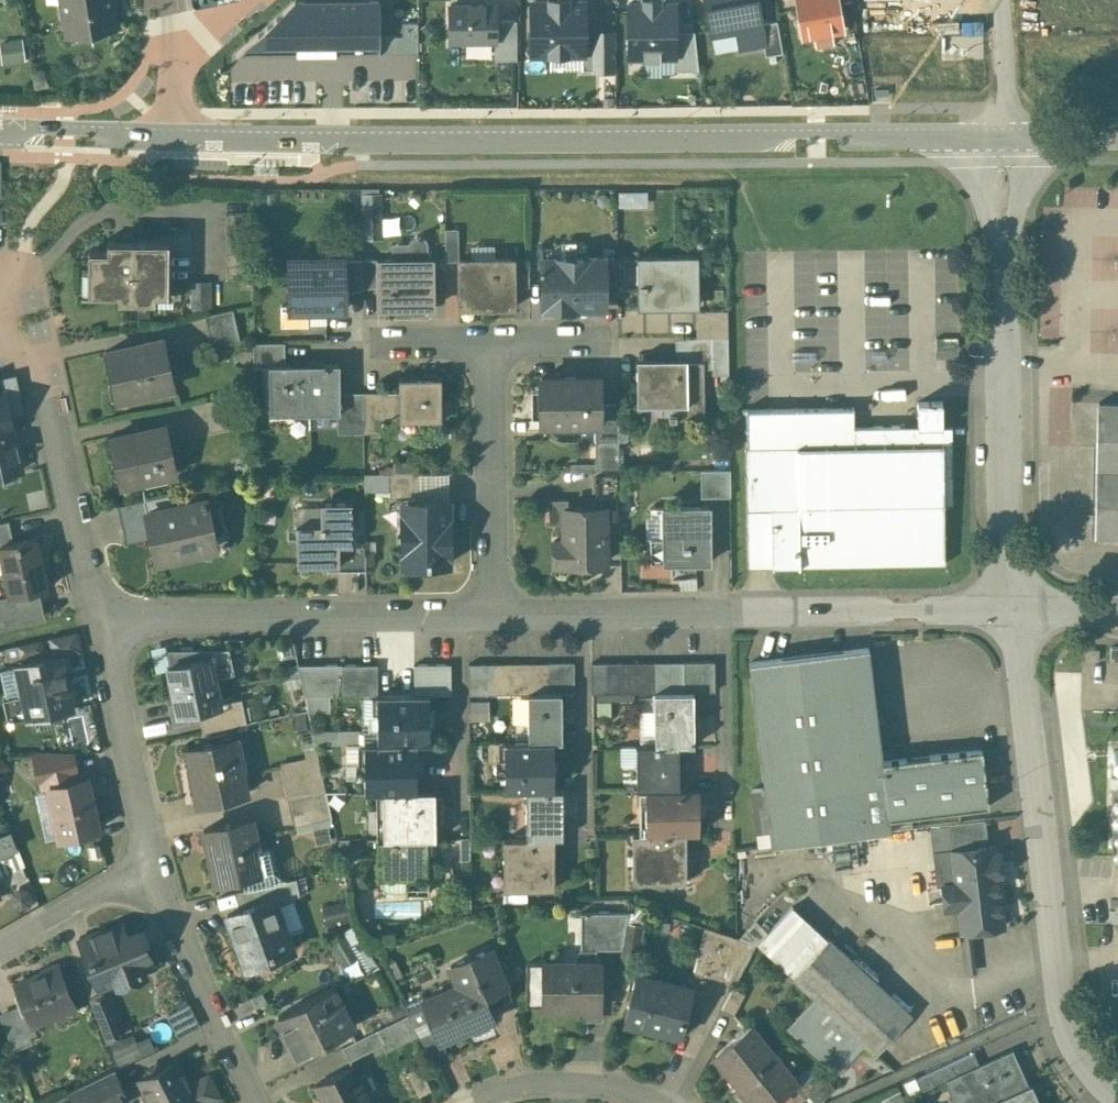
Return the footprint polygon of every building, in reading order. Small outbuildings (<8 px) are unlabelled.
[(68,32),(114,24),(110,0),(62,0),(68,32)] [(295,1),(235,53),(418,53),(418,22),(380,22),(380,0),(295,1)] [(534,2),(532,2),(532,4),(532,50),(532,52),(534,52),(551,52),(551,53),(567,52),(567,51),(582,51),(582,52),(584,52),(584,49),(584,4),(584,2),(582,2),(567,2),(567,0),(550,0),(550,2),(534,2)] [(629,2),(629,55),(645,55),(645,59),(659,58),(660,55),(674,55),(675,55),(676,30),(675,2),(659,2),(659,0),(644,0),(644,2),(629,2)] [(711,34),(735,30),(738,46),(764,42),(766,42),(762,22),(759,0),(705,0),(711,34)] [(802,35),(843,28),(839,0),(796,0),(802,35)] [(495,4),(451,4),(451,39),(495,39),(495,4)] [(517,58),(516,18),(495,19),(496,58),(517,58)] [(778,19),(762,22),(766,42),(764,42),(766,54),(783,51),(778,19)] [(614,71),(614,30),(592,30),(592,71),(614,71)] [(675,55),(674,55),(675,69),(699,69),(694,30),(676,30),(675,55)] [(2,38),(6,59),(30,55),(26,33),(2,38)] [(387,234),(387,185),(365,185),(365,234),(387,234)] [(449,224),(451,254),(463,254),(462,224),(449,224)] [(168,240),(107,240),(107,249),(89,249),(88,292),(119,292),(118,299),(154,299),(155,293),(168,293),(168,240)] [(696,255),(638,256),(639,305),(696,304),(696,255)] [(617,256),(604,257),(604,298),(615,298),(615,305),(617,305),(617,256)] [(514,257),(458,257),(459,306),(460,306),(460,304),(495,304),(494,306),(514,306),(514,283),(514,257)] [(529,257),(514,257),(514,283),(529,283),(529,257)] [(604,257),(566,257),(566,267),(542,267),(543,305),(615,305),(615,298),(604,298),(604,257)] [(377,258),(362,259),(362,285),(377,285),(377,258)] [(432,258),(377,258),(377,285),(378,307),(433,306),(432,258)] [(345,259),(288,259),(288,304),(288,308),(308,308),(345,307),(345,285),(345,259)] [(362,259),(345,259),(345,285),(362,285),(362,259)] [(216,300),(215,277),(196,278),(197,301),(216,300)] [(308,308),(288,308),(288,304),(281,304),(282,325),(308,325),(308,308)] [(233,308),(205,314),(212,346),(240,340),(233,308)] [(727,309),(696,309),(696,337),(712,336),(727,336),(727,309)] [(696,337),(685,337),(685,360),(703,360),(703,364),(703,367),(712,367),(712,359),(712,336),(696,337)] [(728,359),(727,336),(712,336),(712,359),(728,359)] [(162,337),(107,349),(116,392),(151,384),(152,390),(173,386),(162,337)] [(284,341),(253,342),(253,366),(268,366),(268,364),(284,363),(284,341)] [(685,360),(639,361),(640,400),(669,400),(668,418),(704,418),(703,367),(703,364),(703,360),(685,360)] [(284,363),(268,364),(268,366),(269,412),(309,411),(308,363),(284,363)] [(339,363),(308,363),(309,411),(339,411),(339,392),(339,363)] [(598,375),(541,376),(542,423),(595,423),(595,440),(604,440),(603,403),(598,403),(598,375)] [(441,376),(398,377),(399,391),(399,419),(441,418),(441,376)] [(0,391),(0,473),(20,469),(11,430),(12,430),(3,390),(0,391)] [(363,419),(363,391),(339,392),(339,411),(348,411),(348,419),(363,419)] [(382,422),(381,391),(363,391),(363,419),(364,431),(382,431),(382,422)] [(399,391),(381,391),(382,422),(385,422),(385,419),(399,419),(399,391)] [(853,406),(746,408),(747,506),(770,505),(771,563),(944,560),(943,502),(952,502),(951,444),(942,444),(942,443),(939,443),(939,425),(942,425),(942,400),(917,400),(917,425),(920,425),(920,444),(854,445),(853,406)] [(1097,400),(1096,467),(1117,467),(1117,401),(1097,400)] [(618,403),(603,403),(604,440),(619,440),(618,403)] [(164,423),(112,435),(122,483),(174,472),(164,423)] [(1096,467),(1094,534),(1117,534),(1117,467),(1096,467)] [(729,468),(701,468),(701,495),(729,495),(729,468)] [(619,469),(592,470),(592,495),(596,495),(596,505),(604,505),(604,512),(620,512),(619,469)] [(414,472),(389,472),(389,489),(414,489),(414,472)] [(168,493),(118,504),(124,531),(149,526),(146,511),(171,506),(168,493)] [(171,506),(146,511),(149,526),(156,560),(180,555),(179,548),(196,545),(206,552),(214,540),(206,498),(171,506)] [(448,500),(409,501),(409,530),(403,530),(403,557),(426,557),(426,562),(430,562),(449,562),(448,500)] [(351,501),(320,501),(320,523),(296,524),(296,564),(336,563),(339,563),(338,544),(352,544),(352,542),(351,501)] [(596,505),(564,506),(564,538),(554,538),(554,561),(604,561),(604,512),(604,505),(596,505)] [(708,506),(663,507),(664,538),(650,538),(651,560),(708,559),(708,506)] [(13,541),(8,519),(0,521),(0,544),(13,541)] [(0,544),(0,546),(6,576),(13,575),(16,591),(9,592),(9,594),(35,589),(46,586),(46,584),(45,585),(35,538),(36,538),(35,536),(13,541),(0,544)] [(352,542),(352,544),(338,544),(339,563),(336,563),(336,570),(365,570),(365,541),(352,542)] [(9,594),(9,592),(0,595),(0,625),(41,616),(35,589),(9,594)] [(0,647),(0,663),(16,659),(13,644),(0,647)] [(1110,645),(1110,659),(1117,659),(1117,646),(1110,645)] [(868,647),(749,661),(764,788),(769,832),(771,845),(890,830),(889,818),(882,762),(868,647)] [(60,654),(16,663),(16,665),(17,665),(23,693),(22,693),(27,715),(71,706),(67,686),(66,686),(59,655),(60,655),(60,654)] [(209,656),(169,665),(176,700),(181,699),(183,712),(220,704),(209,656)] [(714,660),(683,661),(684,691),(693,691),(714,691),(714,660)] [(622,661),(591,662),(591,692),(622,692),(622,661)] [(652,661),(622,661),(622,692),(653,692),(652,661)] [(683,661),(652,661),(653,692),(684,691),(683,661)] [(573,662),(547,663),(548,693),(561,693),(574,693),(573,662)] [(450,663),(414,664),(413,664),(414,694),(429,694),(451,694),(450,663)] [(495,663),(468,663),(468,694),(495,693),(495,663)] [(521,663),(495,663),(495,693),(521,693),(521,663)] [(547,663),(521,663),(521,693),(527,693),(548,693),(547,663)] [(341,664),(298,664),(304,696),(341,695),(341,664)] [(377,664),(341,664),(341,695),(378,695),(377,664)] [(684,691),(653,692),(655,745),(678,744),(694,744),(693,691),(684,691)] [(22,693),(2,698),(8,725),(14,724),(12,718),(27,715),(22,693)] [(548,693),(527,693),(528,742),(553,741),(561,741),(561,693),(548,693)] [(414,694),(379,695),(379,713),(376,713),(377,743),(416,743),(430,743),(429,694),(414,694)] [(243,706),(202,715),(205,731),(246,722),(243,706)] [(234,739),(186,748),(198,803),(247,792),(242,770),(241,771),(234,739)] [(528,742),(504,742),(504,790),(525,790),(553,790),(553,741),(528,742)] [(377,743),(363,744),(364,792),(382,792),(417,791),(416,743),(377,743)] [(655,745),(636,745),(636,789),(645,789),(679,788),(678,744),(655,745)] [(982,750),(882,762),(889,818),(989,806),(982,750)] [(72,751),(33,751),(39,779),(40,779),(42,787),(47,786),(47,785),(77,779),(75,771),(76,770),(72,751)] [(318,760),(282,768),(288,797),(324,790),(318,760)] [(77,779),(47,785),(47,786),(59,836),(98,828),(87,777),(77,779)] [(679,788),(645,789),(646,833),(685,832),(698,832),(698,788),(679,788)] [(764,788),(751,789),(756,834),(769,832),(764,788)] [(324,790),(288,797),(294,826),(331,818),(324,790)] [(553,790),(525,790),(526,838),(554,838),(563,838),(562,790),(553,790)] [(417,791),(382,792),(382,822),(387,822),(388,838),(383,838),(383,840),(426,839),(435,839),(435,791),(417,791)] [(252,819),(206,829),(212,858),(210,859),(215,882),(258,873),(254,856),(259,855),(252,819)] [(985,819),(948,823),(951,851),(988,847),(988,846),(985,819)] [(0,832),(0,852),(17,845),(10,828),(0,832)] [(646,833),(632,833),(632,874),(668,874),(668,881),(686,881),(685,832),(646,833)] [(526,838),(503,839),(503,883),(523,883),(523,889),(554,888),(554,838),(526,838)] [(383,840),(378,840),(378,877),(425,876),(425,891),(427,891),(426,839),(383,840)] [(272,870),(280,869),(276,844),(268,846),(272,870)] [(988,847),(951,851),(955,883),(942,884),(945,907),(958,906),(961,930),(1002,925),(996,876),(1001,875),(998,852),(994,852),(993,845),(988,846),(988,847)] [(296,879),(249,888),(255,904),(273,898),(276,904),(299,896),(296,879)] [(255,904),(227,915),(246,967),(292,950),(276,904),(273,898),(255,904)] [(628,912),(594,912),(594,948),(622,948),(628,912)] [(121,923),(92,934),(91,931),(90,932),(91,935),(83,938),(81,935),(82,938),(80,939),(100,989),(116,983),(117,984),(119,983),(113,969),(135,960),(132,951),(126,935),(121,923)] [(756,943),(705,926),(694,971),(735,982),(756,943)] [(139,930),(126,935),(132,951),(145,946),(139,930)] [(910,1014),(828,938),(793,977),(815,999),(862,1042),(874,1053),(910,1014)] [(489,948),(450,964),(459,984),(423,999),(435,1028),(439,1038),(440,1038),(471,1025),(475,1034),(490,1027),(486,1018),(492,1016),(488,1006),(476,977),(474,978),(471,971),(495,962),(489,948)] [(495,962),(471,971),(474,978),(476,977),(488,1006),(511,997),(505,958),(495,962)] [(599,962),(526,962),(526,1005),(585,1004),(585,1009),(599,1009),(599,962)] [(42,972),(15,983),(32,1025),(74,1008),(57,964),(42,970),(42,972)] [(692,987),(636,973),(624,1018),(660,1027),(659,1029),(680,1034),(692,987)] [(333,987),(277,1015),(297,1054),(348,1029),(336,1005),(340,1002),(333,987)] [(744,993),(733,987),(721,1009),(732,1015),(744,993)] [(107,991),(89,998),(106,1040),(123,1033),(107,991)] [(862,1042),(815,999),(806,1008),(811,1013),(793,1032),(826,1064),(825,1064),(831,1069),(849,1050),(852,1053),(862,1042)] [(172,1011),(183,1033),(206,1022),(194,1000),(172,1011)] [(0,1014),(0,1017),(12,1049),(26,1043),(13,1009),(0,1014)] [(772,1053),(750,1025),(715,1053),(738,1081),(772,1053)] [(435,1028),(418,1034),(431,1058),(446,1051),(440,1038),(439,1038),(435,1028)] [(377,1029),(342,1047),(349,1061),(384,1043),(377,1029)] [(140,1030),(115,1037),(121,1059),(145,1053),(140,1030)] [(1008,1054),(1014,1052),(1013,1050),(961,1074),(974,1102),(1037,1102),(1030,1087),(1023,1089),(1008,1054)] [(973,1051),(949,1063),(954,1074),(955,1074),(979,1063),(973,1051)] [(772,1053),(738,1081),(755,1102),(767,1102),(795,1081),(772,1053)] [(139,1078),(152,1102),(203,1102),(218,1095),(207,1075),(188,1085),(175,1060),(139,1078)] [(949,1063),(915,1078),(920,1089),(954,1074),(949,1063)] [(315,1084),(324,1102),(372,1102),(353,1065),(315,1084)] [(431,1089),(419,1065),(406,1072),(418,1096),(419,1095),(418,1094),(429,1088),(430,1090),(431,1089)] [(79,1085),(86,1100),(91,1098),(93,1102),(119,1102),(128,1099),(114,1069),(79,1085)] [(815,1071),(796,1087),(804,1097),(807,1094),(823,1081),(815,1071)] [(807,1094),(814,1102),(817,1102),(835,1088),(827,1078),(823,1081),(807,1094)] [(79,1085),(67,1091),(73,1102),(93,1102),(91,1098),(86,1100),(79,1085)]
